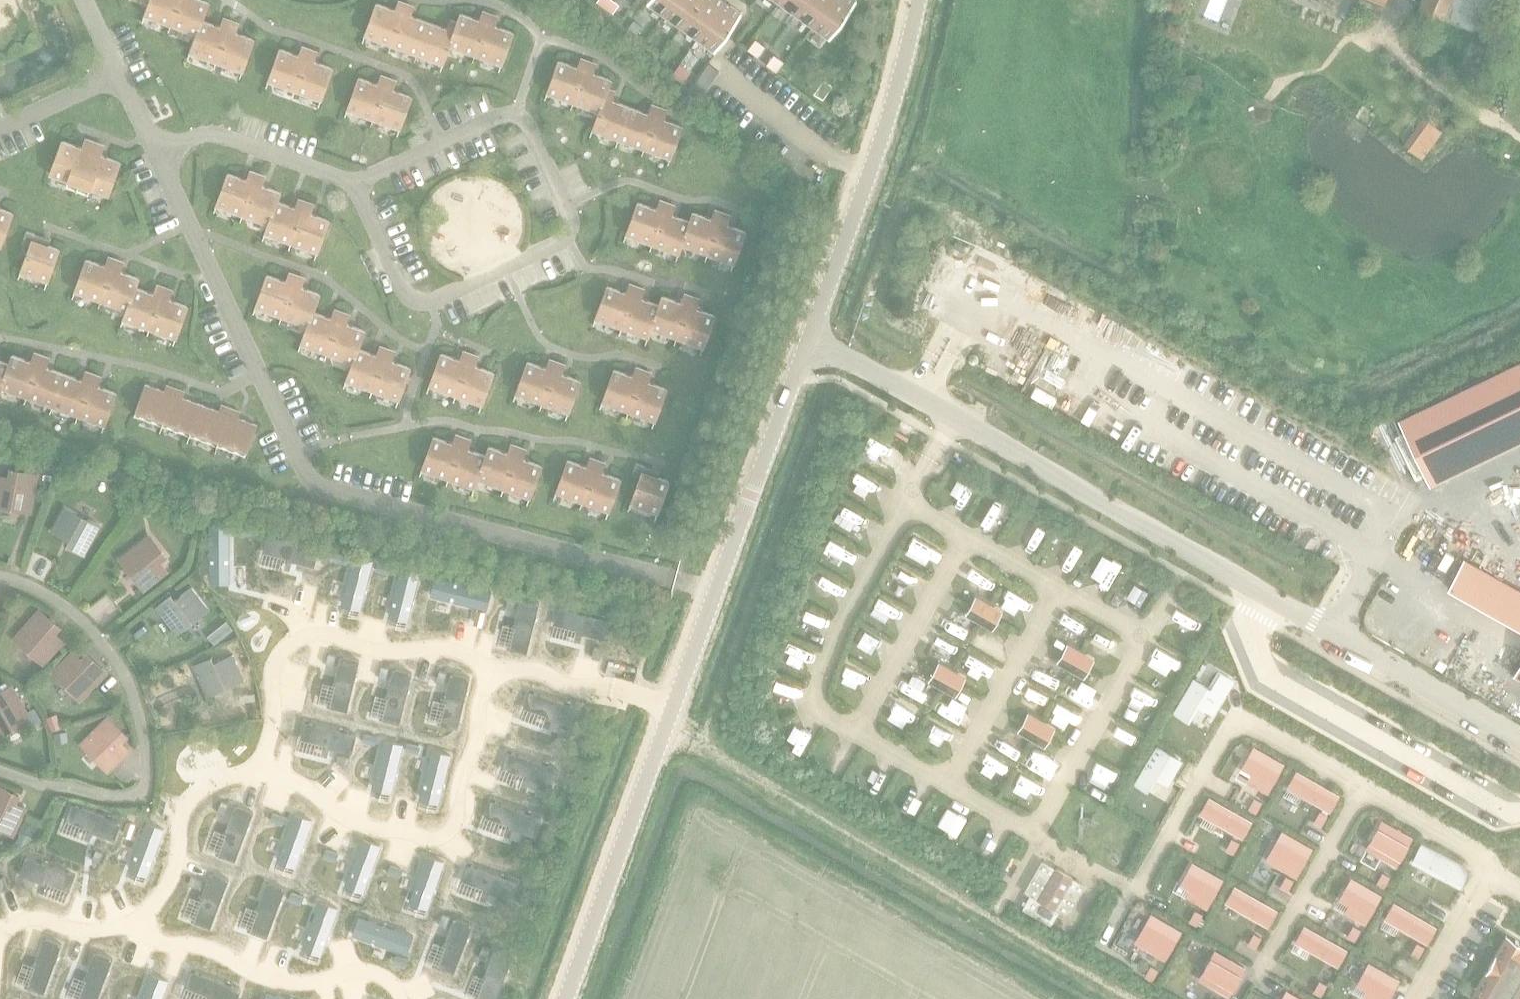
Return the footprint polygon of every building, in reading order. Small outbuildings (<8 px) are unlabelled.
[(179,0),(149,0),(143,14),(170,24),(179,0)] [(201,20),(208,2),(203,0),(179,0),(170,24),(195,33),(196,33),(201,20)] [(390,43),(405,3),(398,0),(394,9),(375,2),(364,34),(390,43)] [(672,0),(647,0),(646,2),(662,14),(672,0)] [(698,0),(672,0),(662,14),(680,26),(698,0)] [(724,0),(698,0),(680,26),(696,38),(724,0)] [(724,0),(696,38),(714,51),(741,12),(724,0)] [(804,0),(779,0),(778,1),(794,13),(804,0)] [(831,0),(804,0),(794,13),(812,26),(831,0)] [(812,26),(829,38),(856,0),(831,0),(812,26)] [(1447,17),(1453,0),(1422,0),(1420,7),(1447,17)] [(416,53),(427,21),(409,15),(413,5),(405,3),(390,43),(416,53)] [(474,54),(489,13),(482,10),(478,20),(459,13),(456,21),(457,22),(449,44),(474,54)] [(489,13),(474,54),(501,63),(512,32),(493,25),(497,16),(489,13)] [(215,60),(230,20),(223,17),(219,26),(201,20),(196,33),(195,33),(189,51),(215,60)] [(457,22),(456,21),(449,19),(446,28),(427,21),(416,53),(442,62),(449,44),(457,22)] [(230,20),(215,60),(242,70),(253,39),(234,32),(237,22),(230,20)] [(754,38),(747,48),(757,56),(764,46),(754,38)] [(294,89),(309,48),(301,46),(298,55),(279,48),(267,79),(294,89)] [(309,48),(294,89),(320,99),(332,67),(313,60),(316,51),(309,48)] [(773,54),(766,64),(776,71),(783,61),(773,54)] [(573,101),(587,60),(580,57),(577,67),(557,60),(546,91),(573,101)] [(607,88),(610,79),(591,72),(595,63),(587,60),(573,101),(598,110),(607,88)] [(689,89),(699,96),(718,70),(708,63),(689,89)] [(689,71),(679,64),(672,74),(681,81),(689,71)] [(373,118),(388,77),(380,74),(377,84),(358,77),(346,108),(373,118)] [(388,77),(373,118),(399,127),(411,96),(391,89),(395,80),(388,77)] [(614,90),(607,88),(598,110),(591,128),(618,138),(629,106),(611,100),(614,90)] [(643,147),(658,106),(651,104),(648,113),(629,106),(618,138),(643,147)] [(658,106),(643,147),(670,157),(681,125),(662,118),(666,109),(658,106)] [(76,190),(94,141),(85,138),(81,147),(76,145),(61,140),(49,173),(67,179),(65,185),(76,190)] [(94,141),(76,190),(87,194),(90,188),(108,194),(120,161),(105,156),(99,154),(103,145),(94,141)] [(242,214),(257,173),(249,170),(246,180),(227,173),(215,204),(242,214)] [(276,201),(280,192),(261,185),(264,176),(257,173),(242,214),(267,223),(268,223),(276,201)] [(290,241),(305,201),(298,198),(294,207),(276,201),(268,223),(267,223),(264,232),(290,241)] [(652,243),(666,202),(659,199),(656,209),(637,202),(625,233),(652,243)] [(305,201),(290,241),(317,251),(328,220),(309,213),(312,203),(305,201)] [(689,221),(688,221),(670,214),(674,205),(666,202),(652,243),(678,252),(681,243),(689,221)] [(0,245),(12,212),(0,208),(0,245)] [(707,252),(722,212),(714,209),(711,218),(692,212),(688,221),(689,221),(681,243),(707,252)] [(722,212),(707,252),(733,262),(745,231),(725,224),(729,214),(722,212)] [(20,270),(47,280),(58,249),(45,244),(32,239),(34,233),(25,230),(21,242),(29,244),(20,270)] [(100,299),(115,259),(108,256),(104,266),(85,259),(74,290),(100,299)] [(134,287),(135,287),(138,278),(119,271),(122,261),(115,259),(100,299),(126,309),(134,287)] [(281,315),(296,274),(289,272),(285,281),(266,274),(255,305),(281,315)] [(312,311),(319,293),(300,286),(303,277),(296,274),(281,315),(306,324),(307,325),(312,311)] [(621,326),(636,286),(629,283),(625,292),(606,286),(595,317),(621,326)] [(149,327),(163,287),(156,284),(153,293),(135,287),(134,287),(126,309),(122,318),(149,327)] [(658,305),(658,304),(640,298),(643,288),(636,286),(621,326),(648,336),(651,327),(650,327),(658,305)] [(163,287),(149,327),(175,337),(187,306),(167,299),(171,289),(163,287)] [(676,336),(691,296),(684,293),(680,302),(661,295),(658,304),(658,305),(650,327),(651,327),(676,336)] [(691,296),(676,336),(703,346),(714,315),(695,308),(698,298),(691,296)] [(326,352),(341,311),(334,309),(330,318),(312,311),(307,325),(306,324),(300,342),(326,352)] [(357,348),(358,348),(364,330),(345,323),(348,314),(341,311),(326,352),(352,361),(357,348)] [(372,389),(386,348),(379,346),(376,355),(358,348),(357,348),(352,361),(345,379),(372,389)] [(386,348),(372,389),(398,399),(409,367),(390,360),(394,351),(386,348)] [(455,394),(470,353),(462,350),(459,360),(440,353),(428,384),(455,394)] [(41,355),(33,352),(30,361),(11,354),(8,363),(8,364),(0,386),(1,386),(26,395),(41,355)] [(470,353),(455,394),(481,403),(493,372),(474,365),(477,356),(470,353)] [(52,405),(63,373),(45,367),(47,357),(41,355),(26,395),(52,405)] [(541,402),(556,361),(549,358),(545,368),(526,361),(515,392),(541,402)] [(1519,441),(1519,359),(1397,419),(1428,485),(1519,441)] [(8,363),(0,361),(0,386),(8,364),(8,363)] [(556,361),(541,402),(568,412),(579,380),(560,373),(564,364),(556,361)] [(628,410),(643,369),(635,366),(632,376),(613,369),(601,400),(628,410)] [(643,369),(628,410),(654,419),(666,388),(647,381),(650,372),(643,369)] [(77,414),(92,373),(85,371),(82,380),(63,373),(52,405),(77,414)] [(92,373),(77,414),(104,424),(115,392),(96,385),(100,376),(92,373)] [(162,424),(175,388),(166,385),(164,391),(144,384),(133,414),(162,424)] [(189,434),(200,404),(182,397),(184,391),(175,388),(162,424),(189,434)] [(216,444),(229,408),(221,404),(218,411),(200,404),(189,434),(216,444)] [(229,408),(216,444),(244,455),(256,424),(236,417),(239,411),(229,408)] [(448,477),(462,436),(455,434),(452,443),(433,436),(421,467),(448,477)] [(485,455),(484,455),(466,448),(470,439),(462,436),(448,477),(474,487),(477,478),(477,477),(485,455)] [(503,487),(518,446),(510,443),(507,453),(488,446),(484,455),(485,455),(477,477),(477,478),(503,487)] [(518,446),(503,487),(529,496),(541,465),(521,458),(525,449),(518,446)] [(582,500),(597,460),(589,457),(586,466),(567,459),(555,491),(582,500)] [(597,460),(582,500),(608,510),(620,479),(600,472),(604,462),(597,460)] [(630,502),(657,512),(668,481),(641,471),(644,465),(635,462),(631,473),(639,476),(630,502)] [(28,510),(35,475),(23,472),(21,480),(0,476),(0,505),(28,510)] [(67,546),(83,555),(99,525),(64,506),(51,530),(70,541),(67,546)] [(254,530),(218,520),(214,534),(226,537),(226,540),(231,541),(232,538),(251,543),(254,530)] [(120,559),(143,588),(165,570),(154,557),(161,552),(148,537),(120,559)] [(369,562),(330,551),(326,565),(349,571),(348,576),(364,581),(365,575),(366,575),(369,562)] [(456,585),(414,573),(410,588),(437,596),(433,608),(448,613),(456,585)] [(472,600),(511,613),(516,599),(476,586),(472,600)] [(176,633),(207,609),(190,587),(173,600),(169,596),(155,607),(176,633)] [(236,605),(251,638),(282,624),(267,591),(236,605)] [(976,599),(968,614),(990,626),(998,611),(976,599)] [(603,620),(558,607),(553,622),(599,635),(603,620)] [(15,638),(42,662),(61,641),(43,625),(48,619),(39,611),(15,638)] [(530,635),(525,654),(536,657),(541,639),(530,635)] [(454,666),(458,653),(419,640),(412,662),(426,666),(429,658),(454,666)] [(1089,659),(1068,647),(1060,662),(1081,674),(1089,659)] [(95,663),(90,669),(73,652),(53,672),(78,698),(104,672),(95,663)] [(206,695),(243,679),(231,654),(211,663),(209,657),(193,664),(206,695)] [(939,666),(931,680),(953,692),(961,678),(939,666)] [(260,704),(313,690),(309,677),(257,691),(260,704)] [(28,719),(10,687),(0,693),(0,694),(3,700),(0,702),(0,734),(28,719)] [(497,690),(492,703),(506,708),(507,707),(511,709),(515,698),(510,696),(511,694),(497,690)] [(328,708),(364,721),(369,710),(333,696),(328,708)] [(425,735),(388,713),(380,726),(418,748),(425,735)] [(1050,728),(1029,716),(1020,731),(1042,743),(1050,728)] [(81,743),(107,769),(127,749),(115,737),(121,732),(107,718),(81,743)] [(476,762),(482,749),(441,733),(436,746),(476,762)] [(1283,764),(1253,747),(1241,767),(1251,773),(1247,780),(1267,792),(1283,764)] [(309,766),(342,778),(346,766),(313,755),(309,766)] [(505,765),(539,779),(543,769),(510,755),(505,765)] [(361,785),(401,797),(405,783),(365,771),(361,785)] [(1287,787),(1329,811),(1338,795),(1296,771),(1287,787)] [(11,833),(24,807),(9,800),(13,793),(0,787),(0,827),(11,833)] [(428,812),(423,826),(448,835),(458,807),(418,793),(413,806),(417,808),(416,810),(424,813),(425,811),(428,812)] [(250,797),(236,833),(248,837),(262,801),(250,797)] [(1251,821),(1208,797),(1199,813),(1242,837),(1251,821)] [(1261,802),(1254,798),(1248,808),(1255,812),(1261,802)] [(1320,826),(1326,815),(1319,811),(1313,822),(1320,826)] [(476,828),(503,839),(508,827),(481,816),(476,828)] [(1411,837),(1381,820),(1369,841),(1382,849),(1378,855),(1395,865),(1411,837)] [(1263,821),(1257,831),(1264,835),(1270,825),(1263,821)] [(320,841),(282,828),(277,841),(315,855),(320,841)] [(1311,848),(1281,831),(1269,852),(1279,857),(1275,865),(1295,876),(1311,848)] [(133,846),(94,833),(89,846),(128,859),(133,846)] [(1233,853),(1238,842),(1231,838),(1226,849),(1233,853)] [(365,858),(333,846),(329,858),(361,869),(365,858)] [(134,865),(171,880),(176,867),(139,852),(134,865)] [(1067,916),(1084,885),(1041,861),(1024,891),(1029,894),(1021,908),(1050,924),(1058,911),(1067,916)] [(1206,907),(1222,879),(1192,862),(1180,883),(1190,889),(1186,896),(1206,907)] [(421,879),(385,866),(380,879),(416,891),(421,879)] [(115,883),(81,870),(77,881),(110,894),(115,883)] [(1389,877),(1382,872),(1376,883),(1383,887),(1389,877)] [(1380,895),(1351,878),(1339,898),(1348,904),(1344,911),(1364,923),(1380,895)] [(242,894),(209,881),(205,891),(238,905),(242,894)] [(1234,886),(1225,902),(1267,926),(1276,910),(1234,886)] [(488,899),(453,887),(448,902),(483,914),(488,899)] [(298,914),(260,899),(256,909),(293,925),(298,914)] [(1426,943),(1435,927),(1393,902),(1384,918),(1426,943)] [(1196,925),(1202,914),(1195,910),(1189,921),(1196,925)] [(1180,931),(1150,914),(1138,935),(1148,940),(1144,947),(1164,959),(1180,931)] [(307,931),(351,945),(355,932),(311,917),(307,931)] [(1346,950),(1304,926),(1295,941),(1337,966),(1346,950)] [(1354,940),(1360,930),(1353,926),(1347,936),(1354,940)] [(1247,944),(1255,948),(1261,937),(1253,933),(1247,944)] [(1513,938),(1478,998),(1519,998),(1519,942),(1513,938)] [(413,954),(374,940),(369,953),(408,967),(413,954)] [(1418,957),(1424,947),(1417,943),(1411,953),(1418,957)] [(103,947),(87,988),(101,994),(117,952),(103,947)] [(335,948),(331,961),(345,965),(349,952),(335,948)] [(49,961),(80,972),(84,960),(53,949),(49,961)] [(1244,967),(1214,950),(1202,971),(1215,979),(1211,986),(1228,995),(1244,967)] [(430,976),(469,989),(473,976),(435,962),(430,976)] [(1398,979),(1368,963),(1356,983),(1366,989),(1362,996),(1367,998),(1387,998),(1398,979)] [(1151,980),(1157,970),(1151,966),(1144,976),(1151,980)] [(1313,991),(1319,981),(1312,977),(1306,987),(1313,991)] [(39,986),(34,998),(35,998),(70,998),(39,986)] [(1286,990),(1281,998),(1301,998),(1286,990)]
